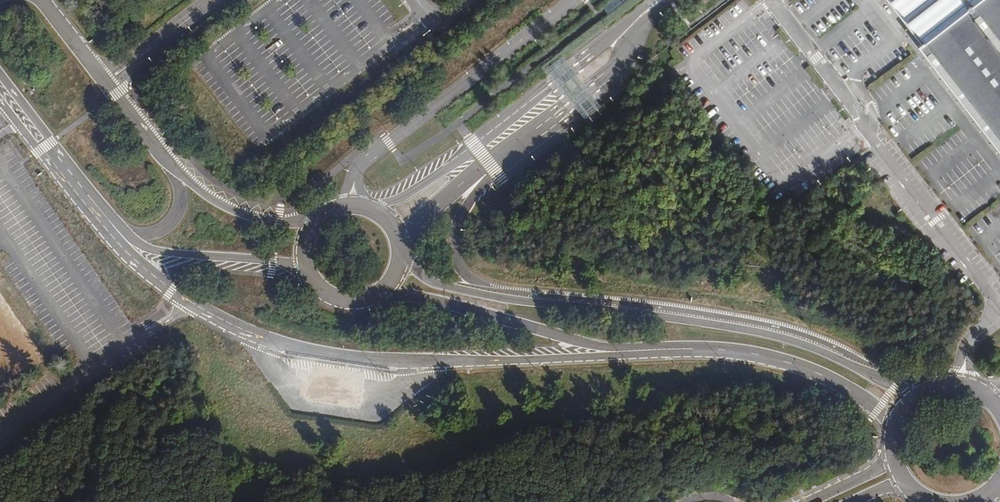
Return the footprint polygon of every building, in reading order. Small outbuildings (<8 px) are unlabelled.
[(921,41),(918,43),(999,149),(999,0),(889,0),(921,41)]
